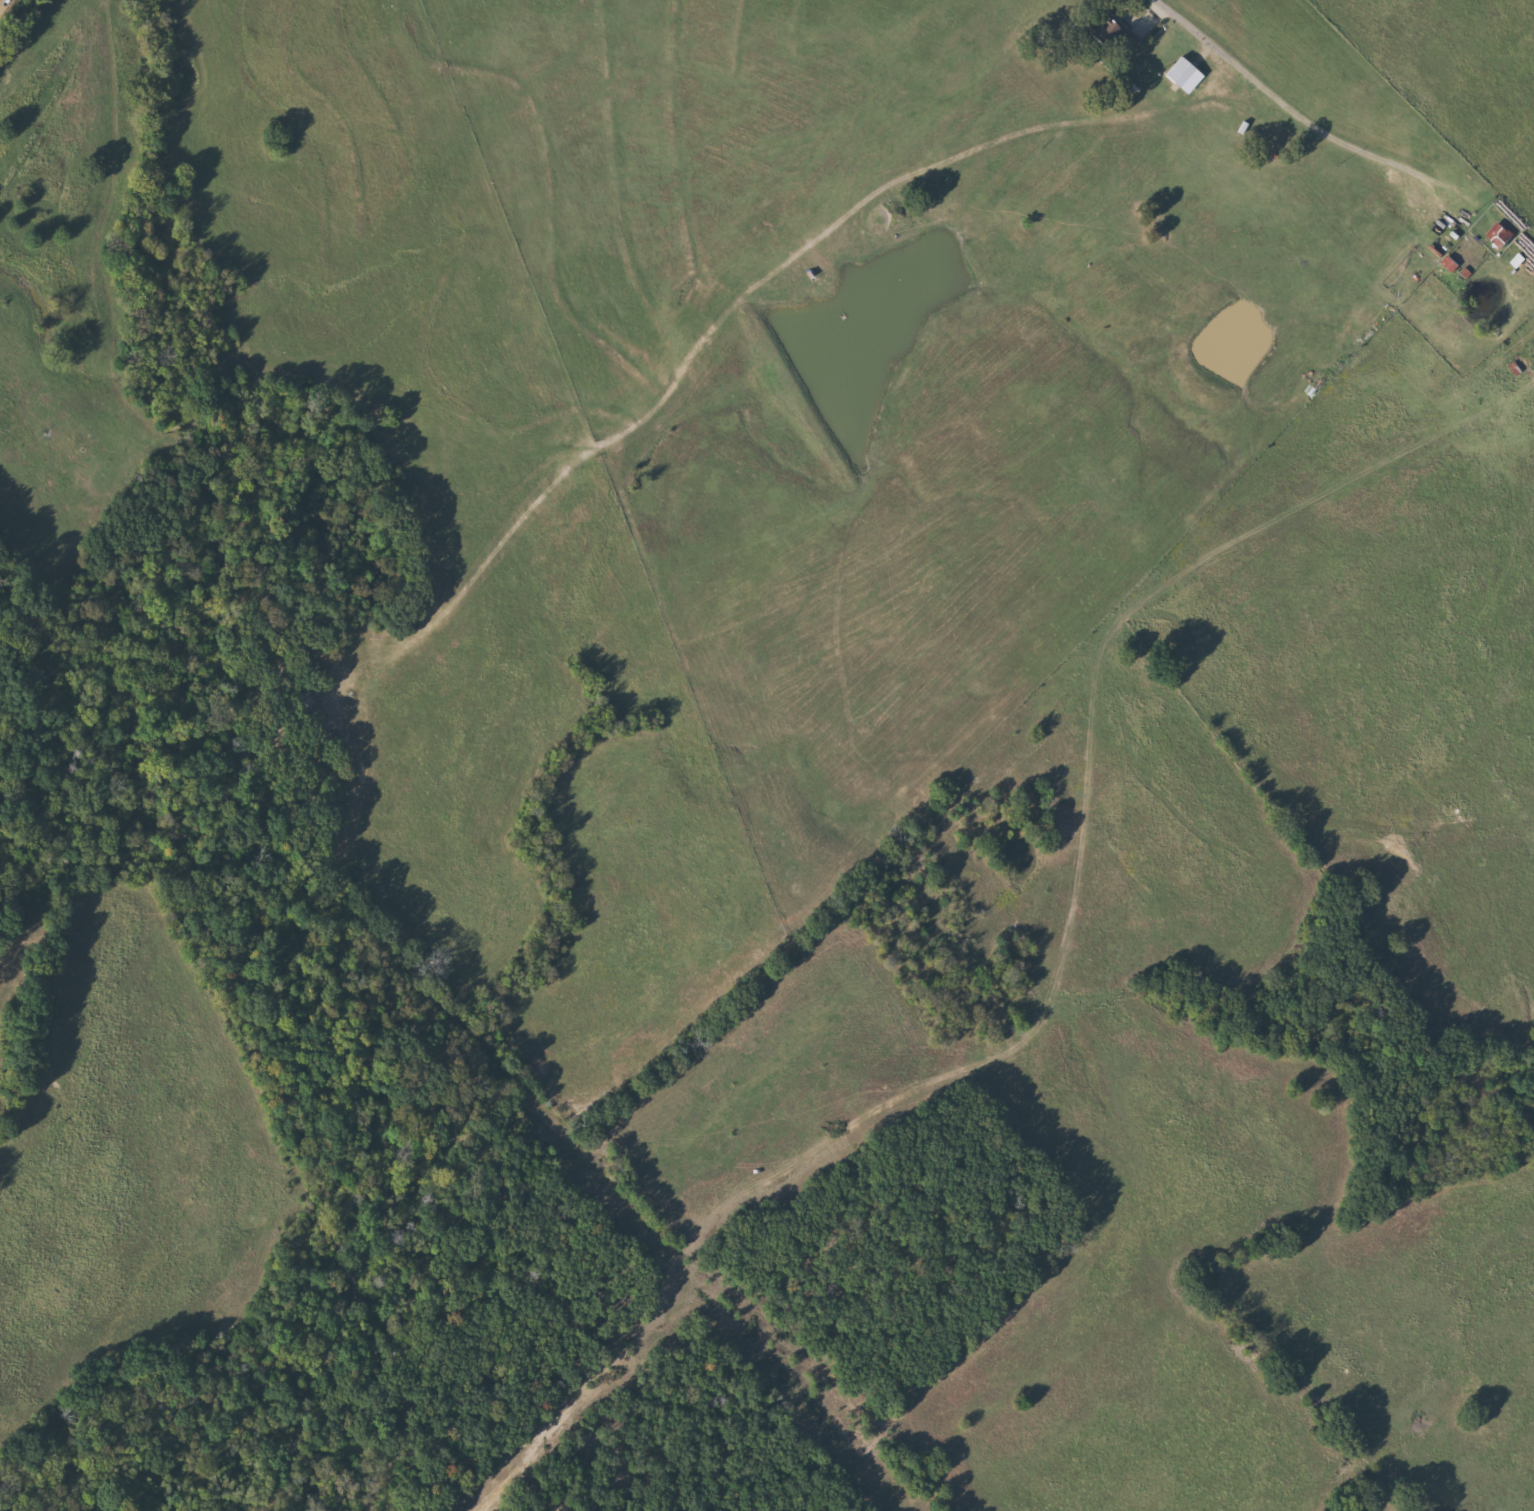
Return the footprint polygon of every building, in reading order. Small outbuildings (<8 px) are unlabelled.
[(1208,76),(1190,94),(1168,72),(1186,54),(1208,76)] [(1504,248),(1490,235),(1502,221),(1516,234),(1504,248)] [(1453,270),(1445,261),(1452,255),(1460,264),(1453,270)]
